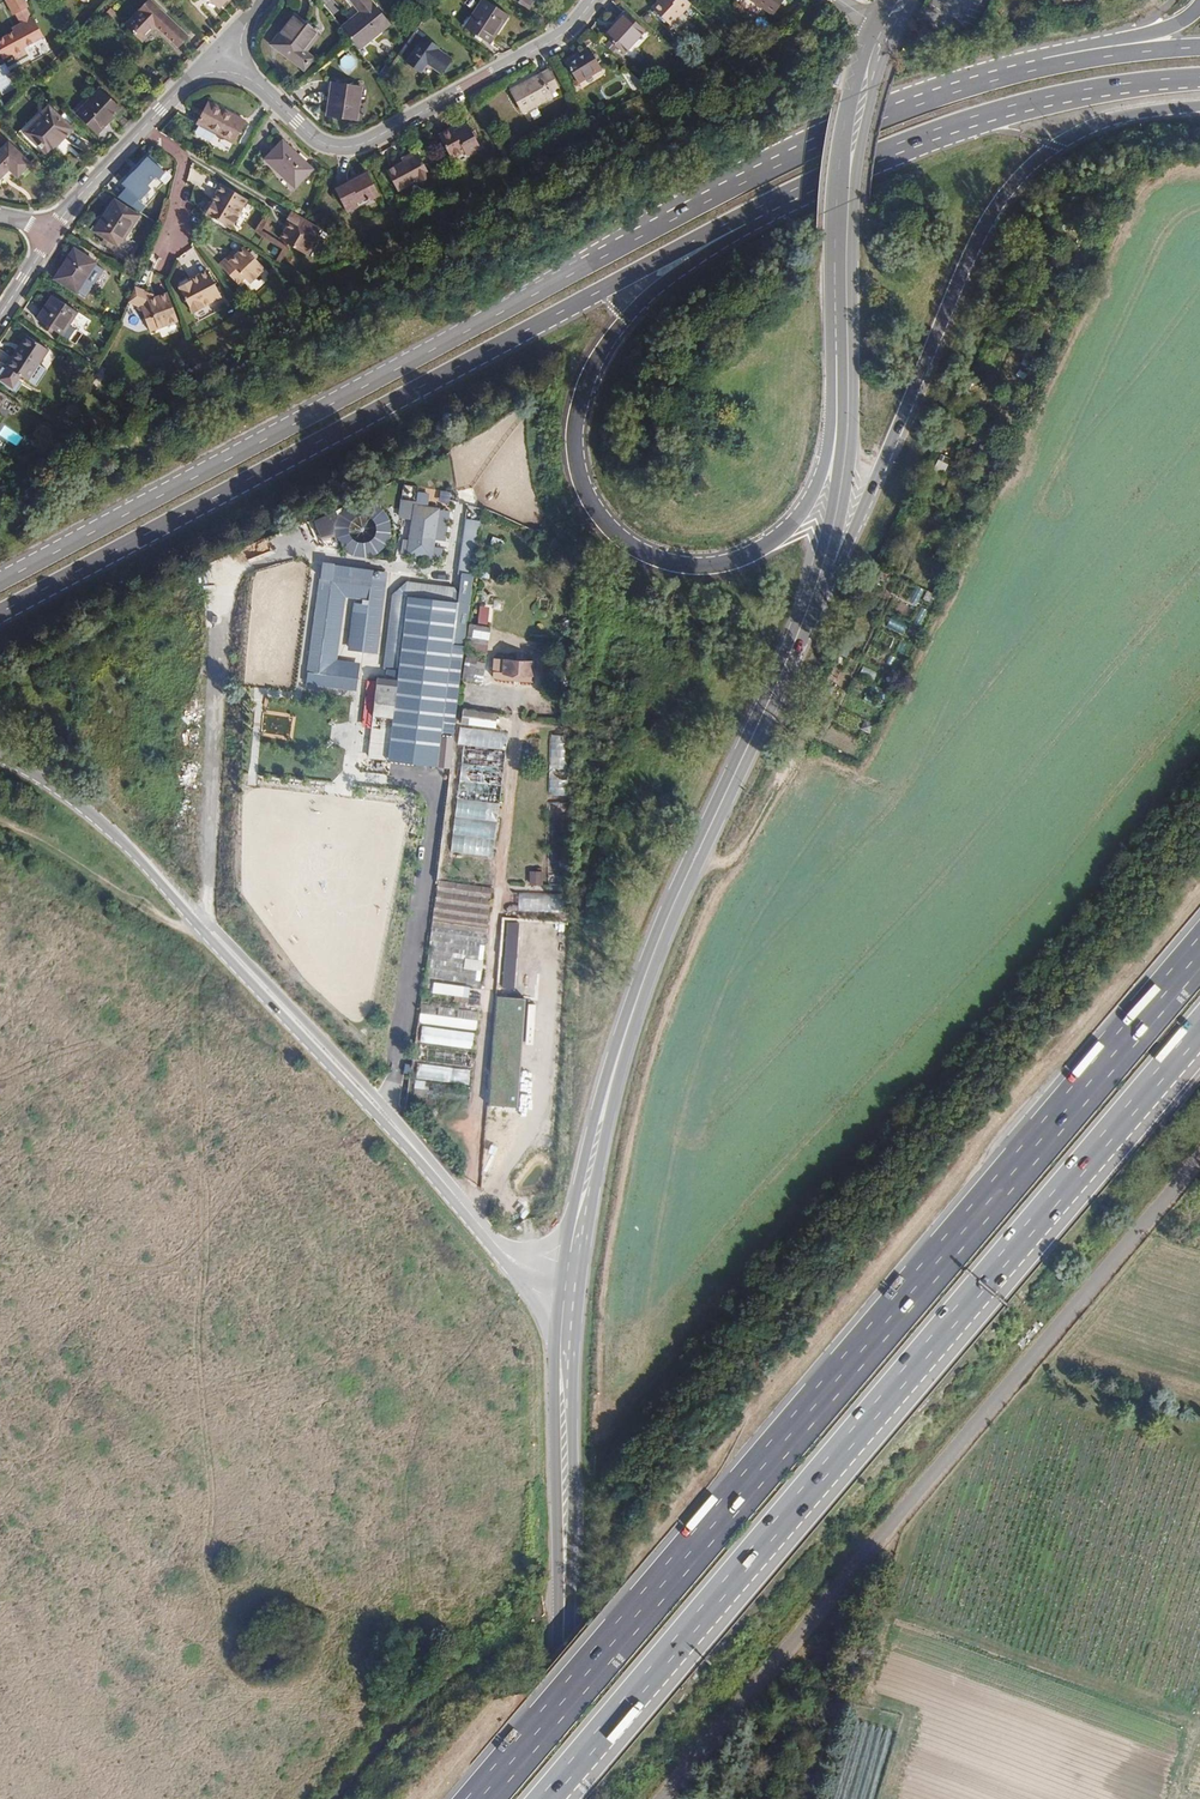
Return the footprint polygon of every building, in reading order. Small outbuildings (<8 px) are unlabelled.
[(15,60),(27,54),(24,48),(44,37),(33,16),(31,17),(27,8),(29,7),(25,0),(6,0),(14,15),(16,14),(21,23),(12,27),(14,31),(0,38),(0,54),(3,60),(12,54),(15,60)] [(142,41),(156,26),(178,46),(188,36),(151,0),(149,0),(125,24),(142,41)] [(219,9),(227,0),(210,0),(219,9)] [(391,25),(372,0),(349,0),(359,12),(343,25),(354,40),(360,47),(362,48),(391,25)] [(464,27),(490,44),(509,15),(486,0),(481,0),(464,27)] [(528,9),(534,0),(516,0),(528,9)] [(687,0),(659,0),(652,7),(671,25),(691,4),(687,0)] [(774,15),(784,0),(751,0),(774,15)] [(1090,0),(1059,0),(1057,2),(1083,14),(1090,0)] [(605,35),(624,52),(645,30),(625,13),(605,35)] [(273,44),(304,68),(313,55),(303,47),(317,30),(296,14),(273,44)] [(914,43),(922,25),(914,22),(903,45),(914,43)] [(354,40),(343,25),(341,27),(350,38),(352,41),(354,40)] [(400,54),(407,59),(405,62),(420,73),(428,64),(442,75),(453,59),(438,49),(440,46),(425,35),(422,39),(415,34),(400,54)] [(360,47),(354,40),(352,41),(359,50),(362,48),(360,47)] [(565,62),(578,83),(602,69),(589,47),(565,62)] [(523,112),(554,96),(552,92),(559,89),(549,70),(511,90),(523,112)] [(328,117),(356,121),(362,86),(333,82),(328,117)] [(77,112),(99,132),(121,109),(100,88),(77,112)] [(209,101),(197,123),(234,142),(245,121),(209,101)] [(19,132),(49,160),(68,141),(64,137),(72,128),(50,107),(33,123),(30,120),(19,132)] [(438,135),(452,158),(465,152),(467,156),(481,147),(469,124),(455,131),(453,127),(438,135)] [(67,142),(86,155),(92,146),(73,133),(67,142)] [(281,172),(296,186),(313,169),(283,140),(265,158),(279,173),(281,172)] [(0,150),(0,179),(9,169),(18,178),(31,163),(8,141),(0,150)] [(398,190),(430,173),(418,151),(406,157),(407,161),(402,163),(387,171),(398,190)] [(126,187),(117,197),(131,207),(138,198),(140,200),(152,187),(149,185),(157,176),(160,179),(167,171),(150,155),(143,162),(144,163),(136,172),(134,170),(122,183),(126,187)] [(349,185),(359,180),(357,177),(367,172),(366,171),(348,180),(348,182),(349,185)] [(380,195),(367,172),(357,177),(359,180),(349,185),(348,182),(334,189),(344,209),(356,203),(358,206),(380,195)] [(236,218),(247,201),(221,185),(213,198),(216,199),(213,203),(210,201),(207,202),(203,209),(204,213),(230,230),(237,219),(236,218)] [(114,198),(93,230),(119,248),(141,216),(114,198)] [(305,258),(321,232),(305,222),(299,218),(292,214),(287,223),(289,224),(292,226),(286,235),(284,234),(279,243),(305,258)] [(286,235),(292,226),(289,224),(283,233),(284,234),(286,235)] [(74,248),(54,278),(77,293),(96,262),(74,248)] [(248,283),(262,269),(242,248),(235,254),(236,256),(228,263),(224,258),(218,265),(236,284),(243,278),(248,283)] [(228,263),(236,256),(235,254),(232,251),(224,258),(228,263)] [(222,294),(208,268),(195,275),(197,278),(195,278),(192,280),(191,278),(188,276),(181,280),(180,284),(194,311),(206,305),(205,303),(222,294)] [(179,320),(169,292),(161,295),(160,297),(149,301),(145,289),(136,286),(130,300),(141,305),(151,330),(179,320)] [(160,297),(161,295),(160,296),(145,289),(149,301),(160,297)] [(62,336),(78,312),(52,295),(36,318),(62,336)] [(4,368),(35,388),(45,373),(38,368),(49,349),(27,334),(4,368)] [(431,557),(437,510),(415,507),(408,554),(431,557)] [(468,519),(461,570),(475,572),(483,521),(468,519)] [(366,585),(370,554),(372,540),(327,534),(321,578),(330,579),(366,585)] [(379,555),(381,541),(372,540),(370,554),(379,555)] [(919,581),(926,585),(934,570),(926,566),(919,581)] [(324,626),(330,579),(321,578),(315,625),(324,626)] [(370,597),(371,586),(366,585),(330,579),(324,626),(317,675),(358,680),(359,668),(330,664),(339,593),(370,597)] [(449,754),(468,594),(396,586),(386,671),(397,672),(396,681),(385,679),(384,689),(375,688),(370,729),(380,730),(378,746),(389,747),(388,761),(439,767),(441,753),(449,754)] [(492,623),(491,606),(480,607),(481,623),(492,623)] [(374,655),(379,616),(368,614),(362,654),(374,655)] [(485,657),(491,629),(469,625),(463,653),(466,653),(478,656),(485,657)] [(481,687),(485,670),(477,668),(478,656),(466,653),(460,682),(481,687)] [(532,683),(533,663),(494,660),(492,675),(502,681),(532,683)] [(567,686),(566,664),(554,665),(554,675),(549,676),(550,687),(567,686)] [(396,681),(397,672),(386,671),(385,679),(396,681)] [(504,731),(506,716),(457,710),(455,724),(504,731)] [(508,749),(509,732),(461,729),(460,746),(508,749)] [(551,736),(549,797),(578,798),(578,788),(565,788),(567,736),(551,736)] [(463,748),(463,764),(503,766),(503,750),(463,748)] [(354,794),(354,786),(327,785),(327,793),(354,794)] [(530,888),(544,889),(545,872),(531,872),(530,888)] [(477,1006),(492,889),(436,882),(423,993),(454,997),(453,1003),(477,1006)] [(525,999),(497,997),(489,1105),(517,1107),(525,999)] [(475,1032),(477,1013),(421,1006),(419,1025),(475,1032)] [(473,1049),(475,1035),(419,1028),(417,1042),(473,1049)] [(471,1067),(472,1053),(417,1047),(415,1060),(471,1067)] [(469,1085),(470,1070),(415,1064),(413,1078),(469,1085)] [(466,1103),(468,1088),(412,1082),(411,1097),(466,1103)]
